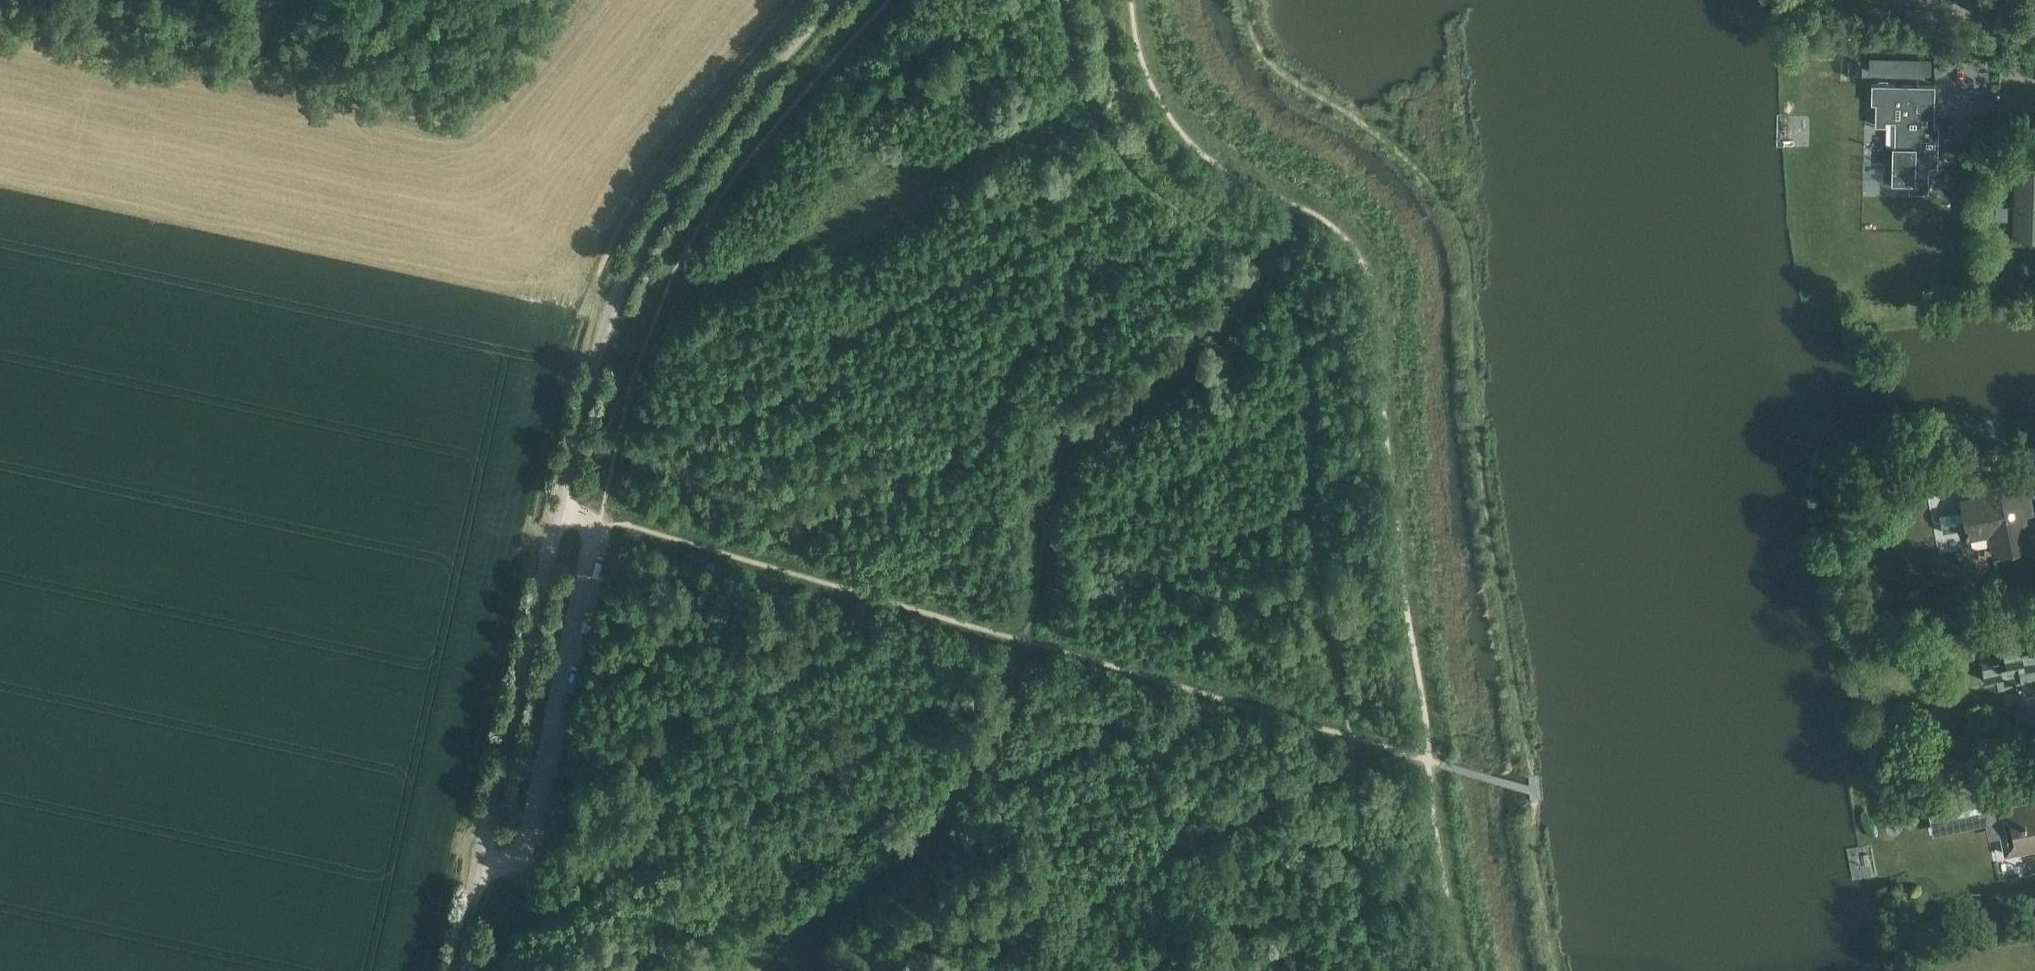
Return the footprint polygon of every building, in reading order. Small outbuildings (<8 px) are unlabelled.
[(1869,71),(1914,72),(1914,58),(1869,57),(1869,71)] [(1937,165),(1937,133),(1934,133),(1935,85),(1871,83),(1871,103),(1875,103),(1875,125),(1886,125),(1886,120),(1895,121),(1895,145),(1891,145),(1890,182),(1908,183),(1908,191),(1927,191),(1927,165),(1937,165)] [(2016,145),(2013,236),(2034,237),(2034,145),(2016,145)] [(1980,485),(1981,495),(1960,499),(1962,509),(1939,513),(1942,531),(1966,526),(1968,536),(1990,532),(1994,553),(2029,546),(2021,502),(2029,500),(2024,476),(1980,485)] [(2021,647),(2020,641),(2000,645),(2003,656),(1980,661),(1984,680),(2001,676),(2002,683),(2014,681),(2018,702),(2012,703),(2016,723),(2034,719),(2033,707),(2034,706),(2034,689),(2034,682),(2034,644),(2021,647)] [(2006,806),(2003,790),(2015,787),(2012,772),(1925,790),(1933,829),(1988,818),(1991,833),(2000,831),(2005,852),(2034,846),(2034,800),(2006,806)]
